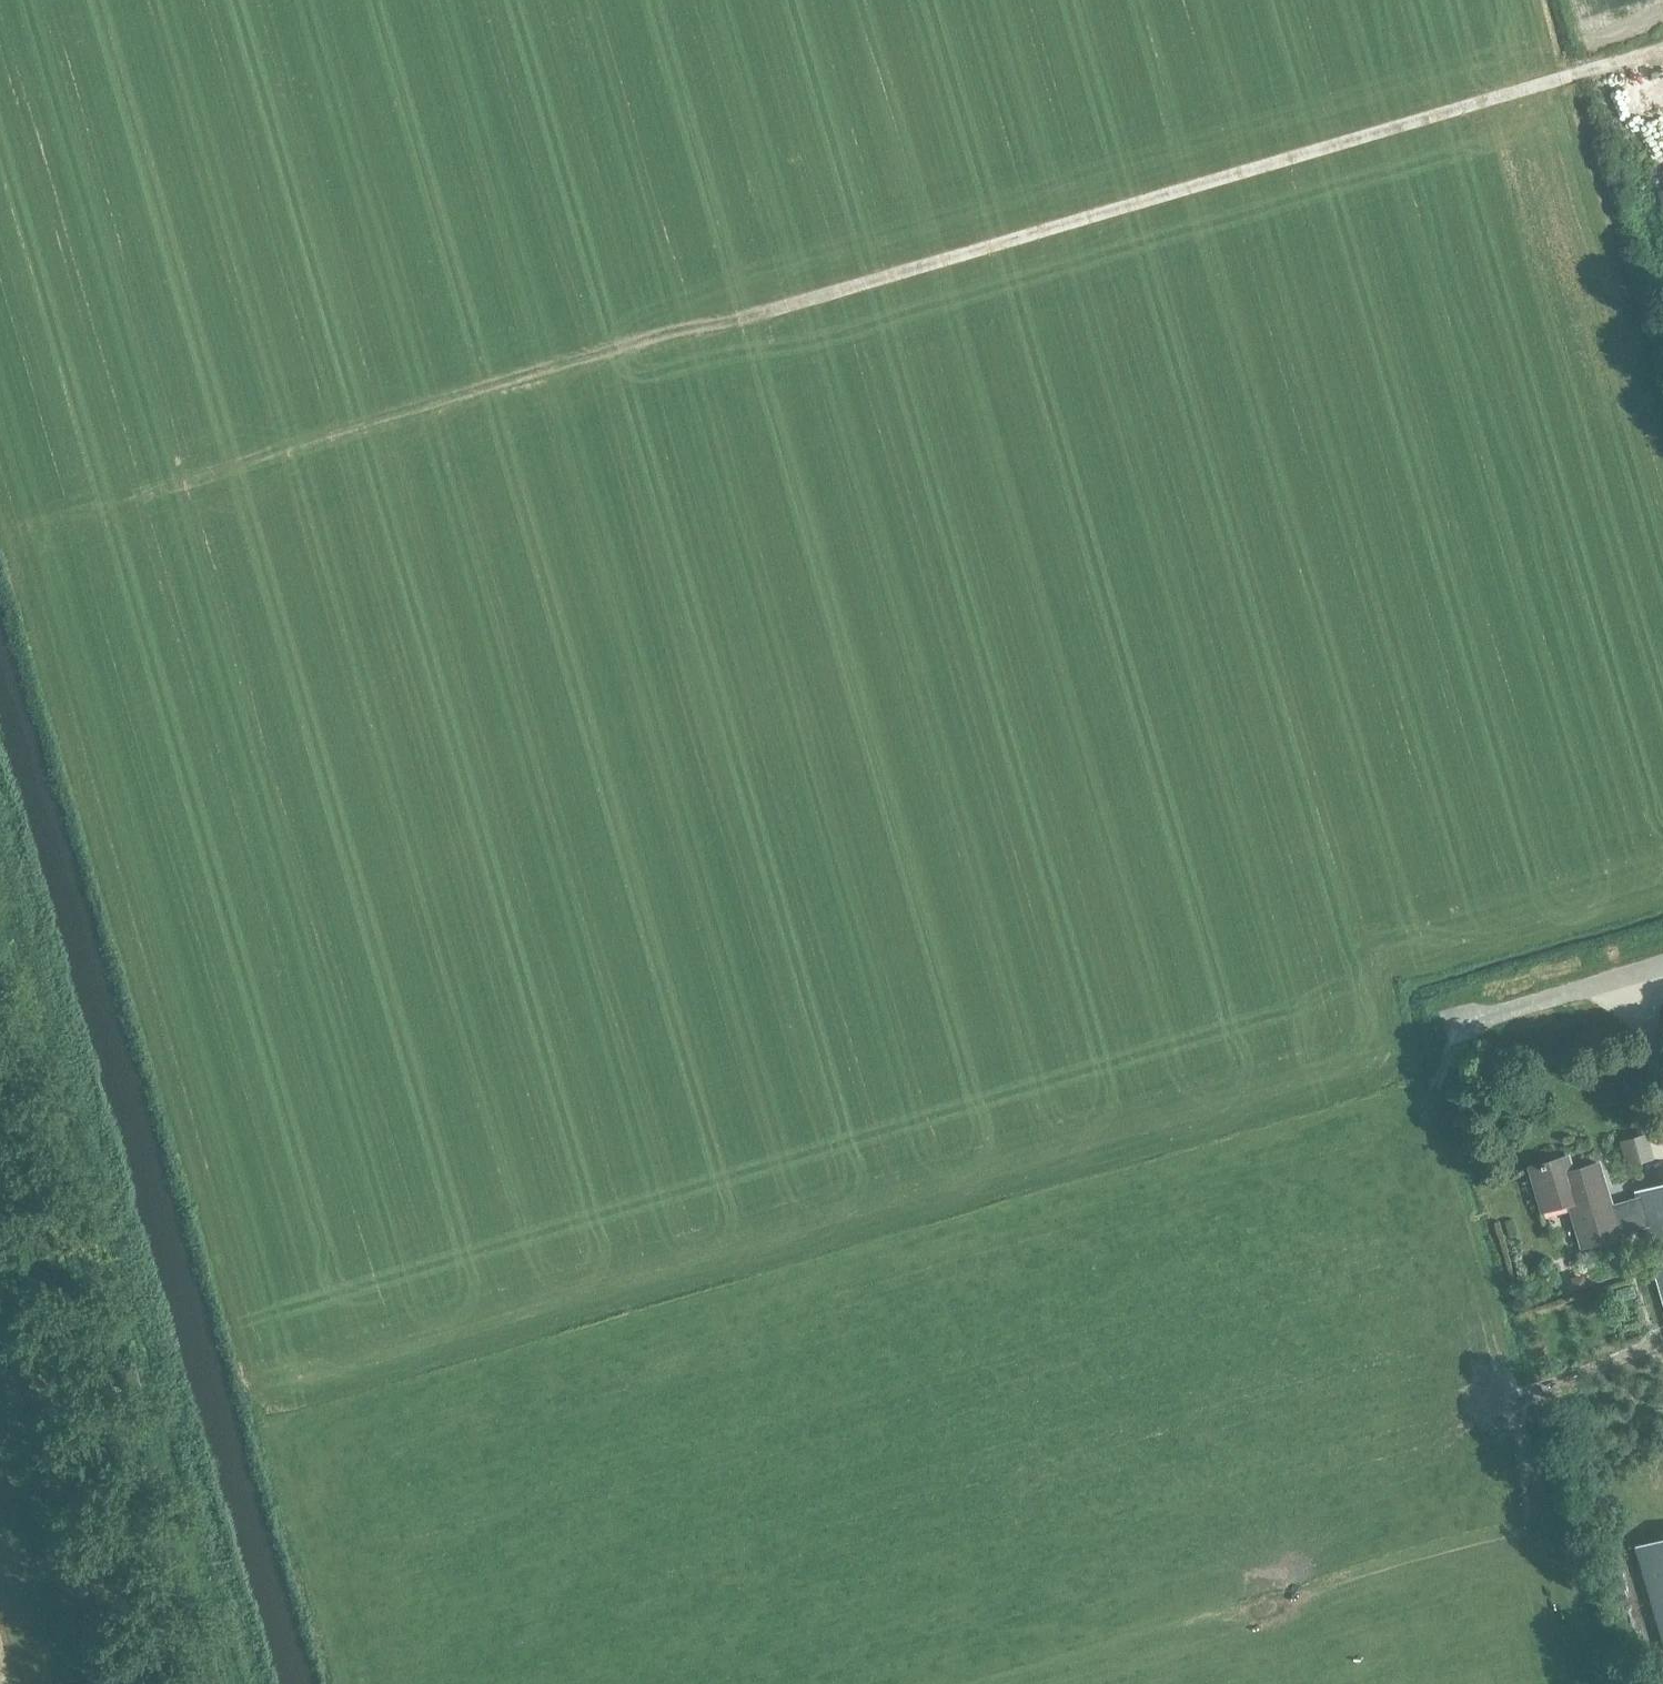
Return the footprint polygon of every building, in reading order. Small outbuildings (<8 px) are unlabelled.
[(1615,1139),(1622,1163),(1648,1156),(1642,1132),(1615,1139)] [(1582,1245),(1645,1226),(1637,1199),(1612,1207),(1599,1163),(1572,1171),(1568,1156),(1530,1167),(1542,1210),(1569,1202),(1582,1245)] [(1635,1192),(1637,1199),(1645,1226),(1662,1288),(1662,1184),(1635,1192)] [(1636,1548),(1662,1640),(1662,1540),(1636,1548)]
